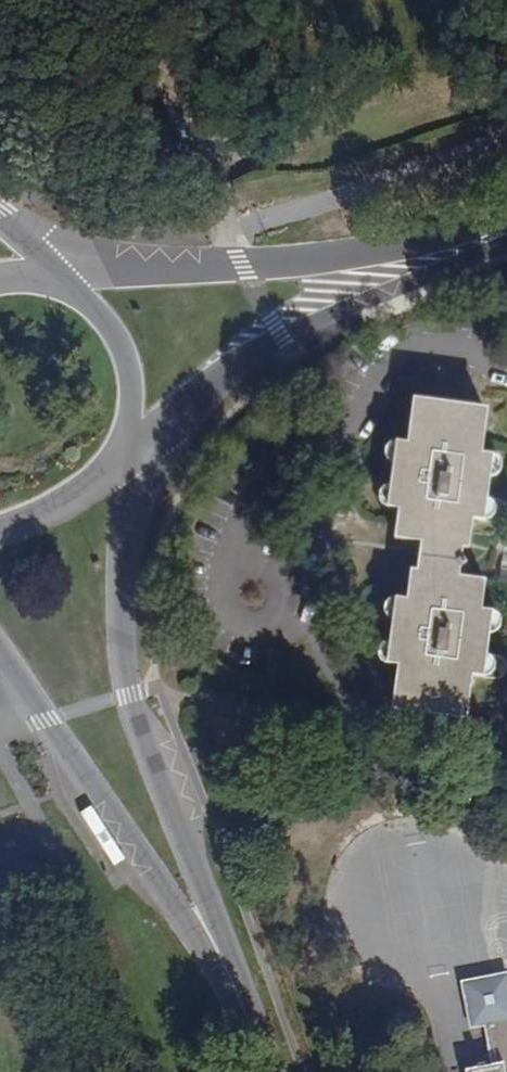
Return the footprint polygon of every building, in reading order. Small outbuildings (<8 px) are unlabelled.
[(389,663),(398,665),(394,705),(397,710),(461,719),(467,714),(472,676),(498,678),(502,676),(506,672),(506,668),(506,663),(504,659),(500,656),(487,654),(492,610),(482,607),(485,580),(456,576),(457,567),(462,561),(458,556),(460,548),(470,548),(474,520),(500,523),(504,522),(506,519),(506,507),(504,503),(489,500),(493,456),(483,454),(487,414),(484,409),(419,401),(414,405),(407,444),(397,443),(386,510),(398,511),(395,538),(420,542),(418,570),(411,570),(407,598),(397,596),(389,663)] [(463,983),(471,1028),(483,1026),(491,1065),(465,1070),(466,1071),(506,1071),(506,974),(463,983)]
